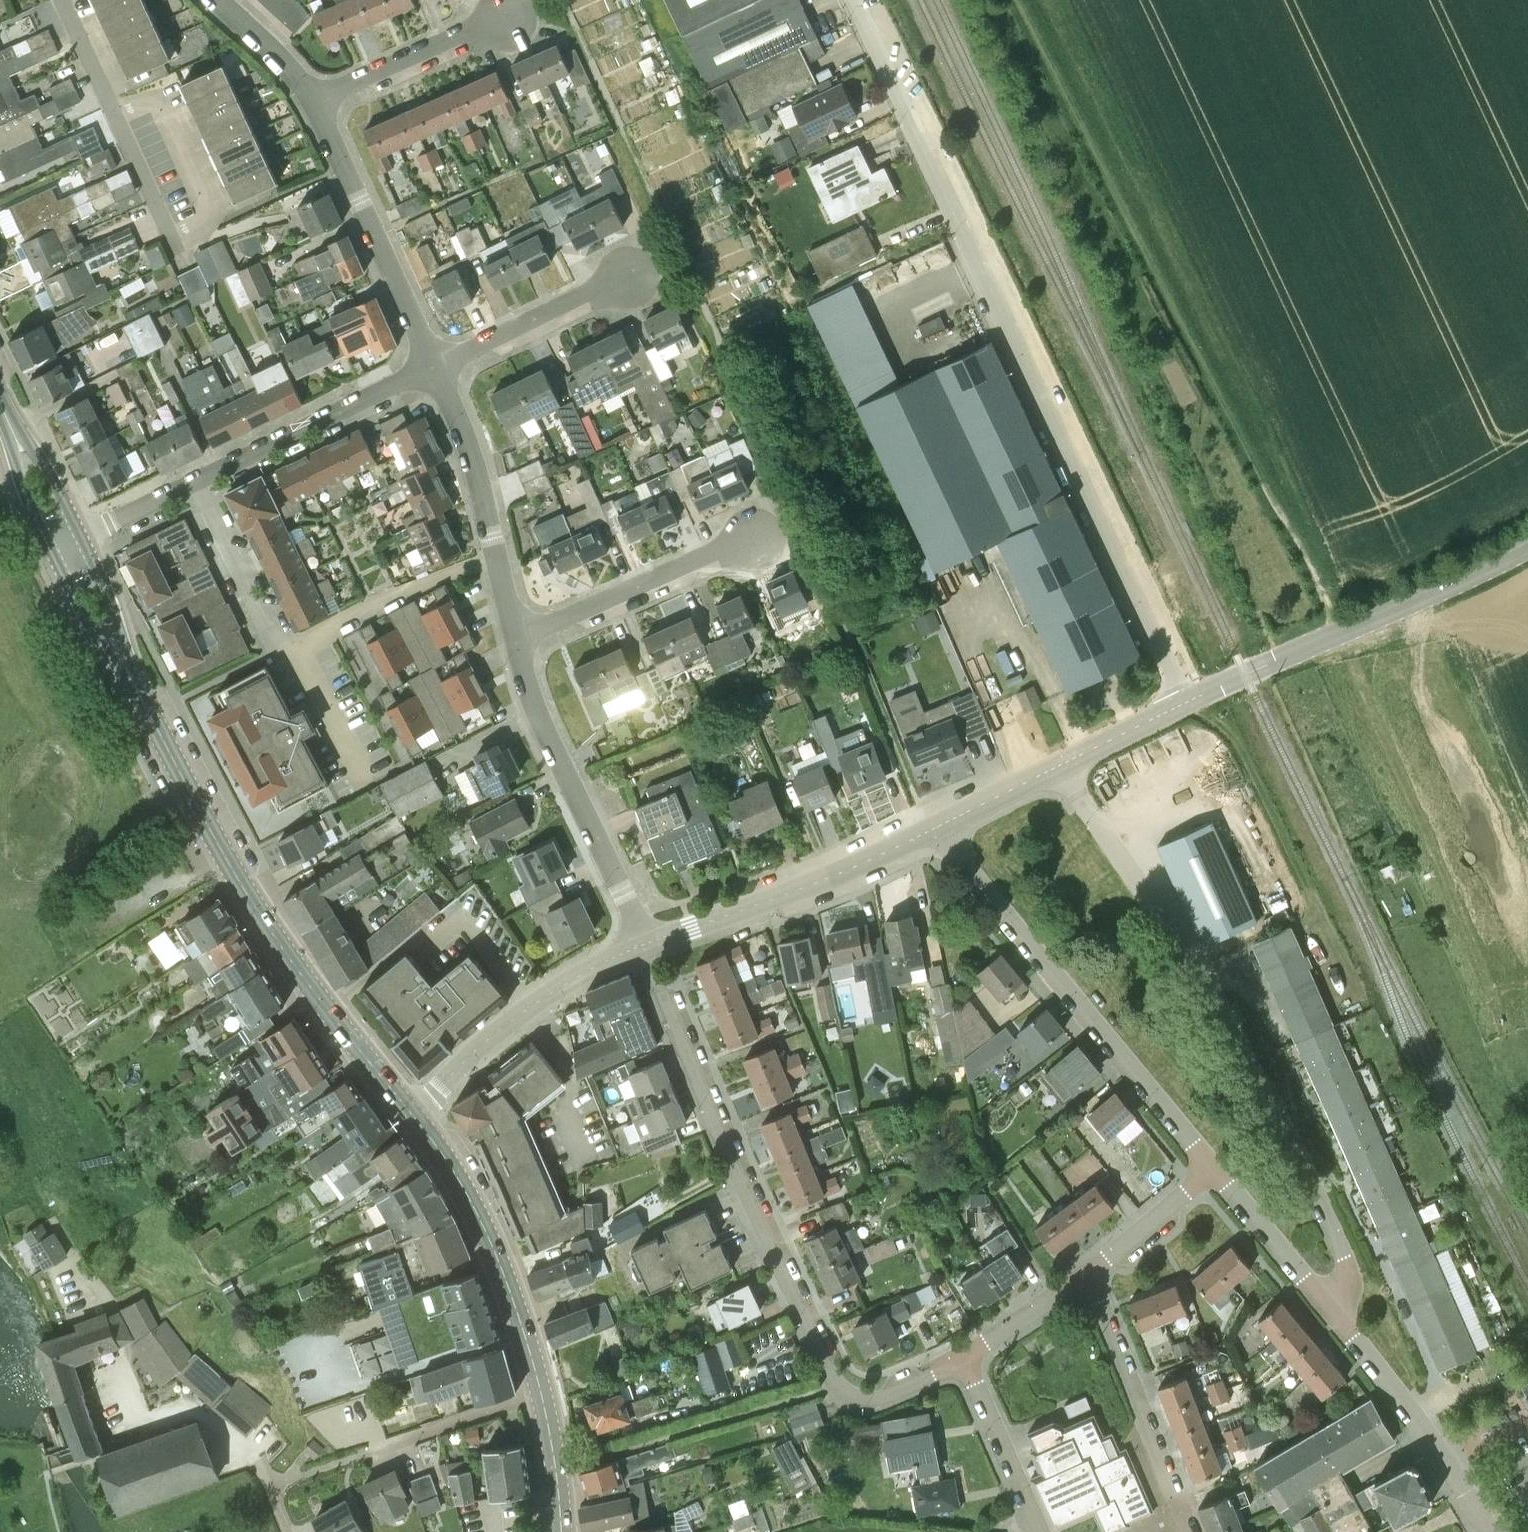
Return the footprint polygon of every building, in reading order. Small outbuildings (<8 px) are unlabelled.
[(119,0),(95,0),(99,9),(119,0)] [(148,7),(145,0),(119,0),(99,9),(107,26),(148,7)] [(303,5),(298,0),(260,0),(295,33),(311,16),(303,5)] [(371,23),(361,0),(347,0),(337,4),(349,33),(371,23)] [(371,23),(394,14),(388,0),(361,0),(371,23)] [(394,14),(416,4),(414,0),(388,0),(394,14)] [(756,0),(668,0),(684,34),(756,0)] [(818,37),(801,0),(756,0),(684,34),(709,88),(818,37)] [(326,42),(349,33),(337,4),(314,14),(326,42)] [(114,43),(156,24),(148,7),(107,26),(114,43)] [(122,60),(164,41),(156,24),(114,43),(122,60)] [(54,41),(49,29),(13,46),(0,51),(0,65),(54,41)] [(772,109),(770,104),(817,82),(808,62),(826,54),(818,37),(709,88),(729,130),(772,109)] [(654,47),(650,38),(641,42),(645,51),(654,47)] [(16,87),(10,75),(39,62),(60,52),(54,41),(0,65),(0,95),(16,87)] [(164,41),(122,60),(130,77),(172,58),(164,41)] [(577,88),(590,81),(576,48),(562,54),(558,44),(536,54),(549,82),(570,73),(577,88)] [(549,82),(536,54),(513,64),(526,93),(527,92),(529,97),(520,101),(531,126),(544,120),(535,101),(544,97),(544,98),(554,94),(549,82)] [(190,100),(231,81),(223,65),(182,84),(190,100)] [(507,117),(516,113),(498,71),(476,80),(488,108),(501,102),(507,117)] [(55,99),(77,89),(71,78),(50,87),(55,99)] [(830,78),(818,84),(820,90),(833,84),(830,78)] [(466,118),(488,108),(476,80),(453,90),(466,118)] [(198,117),(239,98),(231,81),(190,100),(198,117)] [(829,142),(825,132),(857,116),(850,102),(851,101),(850,99),(849,99),(842,85),(796,109),(801,120),(788,126),(802,155),(829,142)] [(41,106),(35,93),(22,100),(16,87),(0,95),(0,124),(41,106)] [(60,110),(82,101),(77,89),(55,99),(60,110)] [(465,118),(466,118),(453,90),(431,100),(443,128),(456,122),(469,151),(479,147),(471,131),(465,118)] [(206,134),(247,115),(239,98),(198,117),(206,134)] [(421,137),(443,128),(431,100),(409,110),(421,137)] [(38,137),(33,123),(46,117),(41,106),(0,124),(0,154),(38,137)] [(399,147),(421,137),(409,110),(387,120),(399,147)] [(66,123),(63,115),(55,119),(58,127),(66,123)] [(213,151),(255,132),(247,115),(206,134),(213,151)] [(770,128),(764,115),(751,122),(757,135),(770,128)] [(386,153),(399,147),(387,120),(365,130),(384,172),(392,168),(386,153)] [(104,149),(94,126),(72,136),(72,135),(44,148),(38,137),(0,154),(0,161),(8,180),(77,148),(82,159),(91,155),(91,156),(104,149)] [(471,131),(479,147),(487,143),(480,128),(471,131)] [(221,168),(263,149),(255,132),(213,151),(221,168)] [(798,154),(791,139),(773,147),(780,162),(798,154)] [(609,153),(605,143),(597,146),(601,157),(609,153)] [(110,147),(104,149),(91,156),(95,165),(104,161),(107,162),(110,169),(118,165),(110,147)] [(854,193),(862,208),(896,192),(884,168),(868,176),(854,147),(810,168),(827,206),(854,193)] [(428,152),(435,167),(444,163),(437,148),(428,152)] [(229,185),(270,166),(263,149),(221,168),(229,185)] [(424,172),(435,167),(428,152),(418,156),(424,172)] [(482,172),(477,161),(465,166),(470,177),(482,172)] [(270,166),(229,185),(237,201),(278,182),(270,166)] [(624,224),(611,198),(625,191),(613,167),(599,174),(605,184),(581,196),(587,209),(601,236),(624,224)] [(114,190),(108,178),(56,201),(54,198),(57,197),(53,188),(58,186),(57,185),(11,206),(0,210),(0,217),(9,237),(23,231),(114,190)] [(34,255),(75,236),(69,223),(119,201),(114,190),(23,231),(34,255)] [(313,235),(343,221),(330,193),(314,200),(314,199),(299,205),(313,235)] [(567,203),(562,193),(551,198),(539,204),(546,219),(550,228),(564,220),(578,248),(601,236),(587,209),(581,196),(567,203)] [(403,218),(426,207),(420,194),(397,205),(403,218)] [(448,206),(453,215),(461,211),(457,201),(448,206)] [(414,240),(439,227),(431,211),(406,224),(414,240)] [(525,274),(507,238),(488,247),(479,226),(471,229),(467,219),(455,224),(458,231),(456,231),(468,258),(481,252),(498,287),(525,274)] [(549,228),(550,228),(546,219),(507,238),(525,274),(552,261),(547,250),(557,245),(557,247),(558,246),(549,228)] [(823,281),(878,254),(863,225),(809,250),(823,281)] [(34,255),(45,280),(136,239),(130,226),(85,247),(83,241),(78,243),(75,236),(34,255)] [(303,278),(357,253),(349,235),(331,243),(332,246),(296,263),(302,277),(303,278)] [(43,310),(57,304),(86,291),(102,283),(102,282),(97,284),(93,276),(90,277),(89,273),(141,249),(136,239),(45,280),(49,288),(36,294),(43,310)] [(236,271),(230,259),(222,240),(210,245),(224,277),(236,271)] [(473,299),(458,268),(453,258),(440,265),(428,242),(417,248),(449,311),(464,304),(464,303),(471,299),(472,300),(473,299)] [(213,282),(224,277),(210,245),(209,246),(214,257),(204,261),(213,282)] [(167,263),(160,248),(149,253),(155,268),(167,263)] [(357,253),(303,278),(302,277),(296,280),(302,294),(305,299),(332,287),(330,282),(346,275),(348,279),(365,271),(357,253)] [(252,300),(273,290),(260,261),(239,270),(252,300)] [(208,285),(210,285),(200,264),(179,275),(188,295),(208,285)] [(238,271),(227,277),(231,288),(243,282),(238,271)] [(124,296),(144,286),(140,277),(119,287),(123,296),(124,296)] [(766,280),(758,283),(762,292),(770,288),(766,280)] [(86,291),(88,295),(82,298),(83,299),(85,304),(88,308),(113,297),(110,292),(106,282),(102,283),(86,291)] [(920,375),(901,384),(854,284),(809,305),(857,405),(858,405),(937,571),(998,542),(998,541),(920,375)] [(188,295),(194,306),(210,298),(211,290),(208,285),(188,295)] [(313,299),(317,308),(337,299),(333,290),(313,299)] [(339,335),(385,314),(376,296),(358,304),(331,316),(323,320),(324,323),(309,330),(309,332),(310,332),(316,345),(339,335)] [(59,309),(62,315),(85,304),(83,299),(59,309)] [(138,318),(151,312),(146,302),(134,308),(138,318)] [(195,316),(188,302),(173,310),(180,324),(195,316)] [(25,367),(58,351),(59,350),(50,331),(90,313),(88,308),(85,304),(62,315),(44,324),(43,323),(11,339),(25,367)] [(676,339),(688,333),(675,306),(660,313),(661,315),(648,321),(647,319),(646,319),(660,347),(661,351),(650,357),(661,381),(661,380),(674,374),(667,360),(682,353),(676,339)] [(159,317),(163,325),(174,319),(170,311),(159,317)] [(151,312),(138,318),(122,326),(138,358),(166,344),(151,312)] [(379,352),(398,344),(385,314),(339,335),(346,349),(372,337),(379,352)] [(276,347),(287,342),(279,325),(268,330),(276,347)] [(643,342),(631,347),(623,330),(597,343),(620,392),(635,385),(654,424),(660,422),(677,414),(661,380),(661,381),(650,357),(643,342)] [(310,334),(286,345),(287,348),(299,375),(348,354),(346,349),(339,335),(316,345),(310,332),(309,332),(310,334)] [(998,541),(1071,507),(992,341),(920,375),(998,541)] [(81,347),(85,354),(94,350),(90,342),(81,347)] [(254,427),(273,417),(252,375),(236,343),(237,346),(228,350),(242,378),(232,383),(254,427)] [(604,400),(620,392),(597,343),(570,356),(578,372),(567,377),(580,405),(602,395),(604,400)] [(75,390),(69,378),(80,372),(70,352),(45,365),(48,372),(31,380),(43,405),(75,390)] [(146,384),(134,359),(118,368),(122,378),(128,375),(135,390),(146,384)] [(299,394),(282,359),(252,375),(273,417),(292,408),(303,403),(299,394)] [(254,427),(232,383),(224,387),(213,363),(203,369),(210,382),(236,436),(254,427)] [(216,446),(236,436),(210,382),(203,369),(184,378),(202,417),(202,418),(216,446)] [(557,427),(568,421),(543,369),(518,382),(534,415),(548,408),(557,427)] [(661,380),(666,391),(674,387),(669,377),(661,380)] [(125,391),(120,380),(112,384),(117,395),(125,391)] [(163,384),(173,404),(181,400),(171,380),(163,384)] [(521,422),(534,415),(518,382),(493,394),(518,446),(530,440),(521,422)] [(69,431),(98,417),(88,397),(59,411),(69,431)] [(140,407),(134,411),(139,422),(144,431),(145,431),(140,421),(146,418),(140,407)] [(704,424),(708,420),(698,408),(693,412),(688,416),(699,428),(704,424)] [(127,414),(132,425),(139,422),(134,411),(127,414)] [(205,451),(191,422),(186,412),(175,418),(180,427),(170,432),(184,461),(205,451)] [(403,453),(436,437),(425,416),(410,424),(404,412),(380,423),(390,444),(397,440),(403,453)] [(79,451),(108,437),(98,417),(69,431),(79,451)] [(137,435),(144,431),(139,422),(132,425),(137,435)] [(669,441),(666,436),(660,422),(654,424),(649,426),(654,437),(658,446),(669,441)] [(362,432),(367,442),(376,437),(372,428),(362,432)] [(340,439),(356,471),(368,465),(375,479),(383,475),(361,429),(340,439)] [(149,442),(159,463),(163,471),(184,461),(170,432),(149,442)] [(89,472),(118,458),(108,437),(79,451),(89,472)] [(434,464),(446,458),(436,437),(403,453),(409,465),(395,472),(399,480),(401,479),(402,479),(434,464)] [(705,454),(725,499),(749,488),(743,474),(758,467),(745,438),(729,445),(730,447),(707,457),(706,454),(705,454)] [(343,477),(356,471),(340,439),(319,449),(342,496),(350,492),(343,477)] [(153,465),(159,463),(149,442),(143,445),(153,465)] [(334,500),(342,496),(319,449),(298,459),(313,492),(327,485),(334,500)] [(668,466),(661,452),(648,457),(655,472),(668,466)] [(702,509),(725,499),(705,454),(683,465),(669,471),(682,500),(695,494),(702,509)] [(118,458),(89,472),(100,493),(128,478),(118,458)] [(300,498),(313,492),(298,459),(274,471),(281,486),(294,514),(305,508),(300,498)] [(542,465),(545,472),(557,467),(554,460),(542,465)] [(523,482),(546,472),(545,472),(542,465),(540,461),(518,470),(523,482)] [(444,484),(434,464),(402,479),(401,479),(399,480),(387,486),(374,492),(376,497),(389,490),(391,494),(405,487),(412,500),(444,484)] [(281,486),(274,471),(270,473),(264,476),(271,490),(281,486)] [(672,505),(682,500),(669,471),(646,481),(655,500),(644,504),(643,505),(654,530),(678,519),(672,505)] [(529,498),(553,487),(546,472),(523,482),(529,498)] [(608,520),(601,503),(590,477),(577,483),(593,519),(583,524),(585,530),(574,535),(585,561),(609,550),(597,525),(608,520)] [(245,528),(247,527),(266,518),(249,482),(237,488),(227,493),(232,502),(240,519),(241,519),(244,526),(245,528)] [(442,510),(442,511),(454,505),(444,484),(412,500),(417,512),(403,519),(407,526),(407,527),(409,526),(410,526),(442,510)] [(643,505),(644,504),(637,490),(614,500),(613,498),(601,503),(608,520),(614,533),(625,528),(631,540),(654,530),(643,505)] [(1026,599),(1098,565),(1071,507),(998,541),(998,542),(1026,599)] [(452,531),(442,511),(442,510),(410,526),(409,526),(407,527),(407,526),(395,532),(399,541),(413,534),(420,546),(452,531)] [(289,531),(283,519),(279,511),(266,518),(247,527),(256,547),(289,531)] [(585,561),(574,535),(564,513),(534,526),(544,548),(550,546),(561,571),(585,561)] [(181,562),(205,551),(198,538),(192,541),(189,535),(192,533),(185,519),(128,548),(134,558),(130,560),(140,582),(165,570),(157,554),(173,546),(181,562)] [(266,567),(313,544),(309,536),(295,543),(289,531),(256,547),(266,567)] [(452,531),(420,546),(426,559),(412,566),(416,575),(462,552),(452,531)] [(276,588),(309,572),(303,560),(317,553),(313,544),(266,567),(276,588)] [(161,612),(217,584),(211,571),(207,573),(204,567),(211,563),(205,551),(181,562),(188,577),(172,585),(165,570),(140,582),(151,603),(155,602),(160,611),(156,613),(156,614),(161,612)] [(539,561),(545,575),(553,572),(546,558),(539,561)] [(353,576),(346,560),(342,562),(349,577),(353,576)] [(1098,565),(1026,599),(1069,691),(1142,656),(1098,565)] [(810,611),(824,604),(810,572),(797,578),(794,571),(770,582),(783,613),(807,603),(810,611)] [(286,608),(333,586),(329,577),(315,584),(309,572),(276,588),(286,608)] [(416,600),(403,607),(419,637),(460,615),(445,586),(447,585),(446,583),(433,590),(441,605),(423,614),(416,600)] [(212,626),(236,614),(229,602),(223,605),(220,599),(223,597),(217,584),(161,612),(166,622),(161,624),(172,646),(196,634),(188,618),(204,610),(212,626)] [(333,586),(286,608),(297,630),(329,614),(323,601),(337,594),(333,586)] [(743,631),(756,625),(742,594),(718,605),(731,633),(716,640),(727,664),(752,653),(743,631)] [(361,630),(377,659),(419,637),(403,607),(390,613),(397,628),(380,637),(372,623),(359,629),(360,631),(361,630)] [(942,628),(935,610),(930,612),(914,619),(922,636),(942,628)] [(191,677),(227,659),(248,649),(242,635),(239,637),(236,630),(242,627),(236,614),(212,626),(219,641),(203,649),(196,634),(172,646),(182,667),(186,666),(191,677)] [(476,645),(460,615),(419,637),(435,668),(436,668),(448,661),(441,647),(458,638),(466,651),(478,645),(478,644),(476,645)] [(705,645),(704,641),(692,616),(669,626),(685,663),(707,654),(714,670),(727,664),(716,640),(705,645)] [(687,668),(685,663),(669,626),(645,637),(658,666),(647,671),(657,695),(670,690),(665,678),(687,668)] [(423,675),(435,668),(419,637),(377,659),(393,689),(403,683),(396,669),(413,660),(421,674),(422,675),(423,675)] [(635,676),(634,672),(623,647),(599,657),(616,697),(639,687),(645,701),(657,695),(647,671),(635,676)] [(443,681),(436,668),(435,668),(423,675),(438,704),(480,682),(464,651),(453,657),(461,671),(443,681)] [(786,662),(783,654),(778,656),(781,664),(786,662)] [(602,703),(616,697),(599,657),(575,668),(586,693),(583,694),(596,724),(609,719),(602,703)] [(303,704),(290,710),(266,666),(223,689),(224,690),(226,689),(235,705),(211,717),(224,740),(225,739),(224,738),(230,735),(240,754),(234,757),(234,756),(233,757),(235,762),(236,761),(236,760),(242,757),(252,776),(246,779),(245,778),(244,778),(256,801),(279,789),(287,805),(285,806),(286,808),(329,785),(306,740),(318,733),(303,704)] [(381,697),(397,726),(438,704),(423,675),(422,675),(421,674),(409,681),(416,695),(399,704),(391,690),(379,696),(379,697),(381,697)] [(496,711),(480,682),(438,704),(454,734),(467,728),(460,713),(477,704),(485,718),(498,711),(497,710),(496,711)] [(1033,686),(1019,693),(1027,711),(1042,704),(1033,686)] [(773,697),(770,690),(763,694),(766,700),(773,697)] [(940,754),(943,759),(965,750),(962,742),(991,730),(975,691),(924,712),(922,706),(898,716),(917,763),(940,754)] [(764,704),(759,692),(748,697),(752,709),(764,704)] [(442,741),(454,734),(438,704),(397,726),(412,756),(410,756),(411,758),(424,751),(416,736),(434,727),(442,741)] [(839,741),(829,717),(817,721),(827,745),(839,741)] [(886,776),(879,758),(875,760),(869,743),(841,754),(854,787),(858,786),(857,784),(868,780),(869,782),(886,776)] [(466,769),(481,799),(509,786),(506,778),(520,771),(509,748),(502,752),(498,744),(477,755),(481,762),(466,769)] [(444,793),(426,760),(382,782),(399,816),(444,793)] [(823,765),(795,776),(808,808),(836,796),(823,765)] [(723,847),(721,844),(692,770),(647,788),(652,800),(637,806),(648,832),(647,832),(656,854),(653,856),(656,864),(673,857),(678,870),(679,869),(678,866),(687,863),(689,865),(690,865),(689,863),(727,847),(726,846),(723,847)] [(707,775),(710,783),(719,780),(716,772),(707,775)] [(739,820),(742,819),(748,832),(769,823),(768,819),(781,814),(782,818),(783,818),(767,781),(747,790),(749,795),(732,802),(739,820)] [(510,847),(506,839),(530,826),(516,799),(471,822),(490,857),(510,847)] [(291,864),(309,855),(325,846),(319,834),(339,823),(331,808),(321,813),(323,818),(279,841),(291,864)] [(336,912),(336,911),(424,858),(398,814),(340,849),(347,861),(285,899),(305,931),(336,912)] [(1158,846),(1203,946),(1259,921),(1213,821),(1158,846)] [(529,905),(561,889),(555,876),(567,869),(554,841),(516,858),(527,882),(519,886),(529,905)] [(474,878),(469,868),(454,876),(459,885),(474,878)] [(556,947),(564,944),(596,928),(580,897),(568,903),(561,889),(529,905),(538,924),(544,922),(556,947)] [(424,922),(441,908),(427,892),(359,949),(336,912),(305,931),(339,987),(370,968),(383,957),(424,922)] [(196,955),(197,954),(238,928),(236,925),(238,922),(233,915),(230,915),(220,898),(181,923),(190,938),(187,940),(196,955)] [(912,980),(911,970),(926,967),(917,925),(914,926),(912,915),(887,920),(893,951),(885,953),(892,984),(912,980)] [(882,937),(870,940),(867,924),(829,932),(836,964),(853,961),(856,980),(867,978),(873,1006),(878,1005),(894,1002),(895,1002),(891,984),(892,984),(885,953),(882,937)] [(1334,1025),(1317,987),(1309,968),(1312,967),(1306,954),(1304,955),(1291,926),(1254,942),(1262,959),(1261,960),(1296,1041),(1334,1025)] [(222,966),(251,948),(238,928),(197,954),(210,974),(222,966)] [(788,982),(823,975),(817,947),(812,948),(810,936),(780,942),(788,982)] [(730,965),(746,958),(742,946),(698,964),(706,984),(733,973),(730,965)] [(219,996),(264,968),(258,960),(259,957),(256,951),(253,951),(251,948),(222,966),(228,975),(212,985),(219,996)] [(417,973),(422,968),(408,951),(361,991),(379,1012),(378,1012),(380,1014),(400,1037),(395,1041),(422,1074),(454,1046),(451,1043),(456,1039),(458,1041),(465,1035),(466,1036),(487,1018),(489,1017),(489,1016),(510,999),(475,957),(433,993),(417,973)] [(1012,987),(1018,994),(1028,986),(1002,954),(980,972),(1001,997),(1012,987)] [(950,982),(946,983),(942,963),(930,966),(934,985),(930,986),(936,1012),(935,1012),(946,1061),(963,1058),(955,1011),(954,1008),(955,1008),(950,982)] [(243,1009),(253,1024),(286,1003),(271,979),(274,975),(270,968),(265,970),(264,968),(219,996),(201,1007),(209,1019),(221,1012),(222,1014),(235,1006),(239,1012),(243,1009)] [(765,973),(755,977),(755,976),(737,983),(733,973),(706,984),(715,1005),(759,987),(768,983),(765,973)] [(577,1077),(623,1058),(658,1044),(630,974),(587,991),(598,1018),(592,1020),(600,1041),(575,1052),(576,1060),(576,1061),(577,1077)] [(770,982),(775,993),(775,994),(787,990),(782,978),(777,979),(770,982)] [(832,983),(817,986),(824,1018),(838,1015),(832,983)] [(723,1026),(751,1014),(747,1005),(764,998),(759,987),(715,1005),(723,1026)] [(963,1058),(994,1035),(996,1033),(970,1000),(955,1011),(963,1058)] [(1020,1029),(1038,1050),(1064,1029),(1046,1008),(1020,1029)] [(732,1046),(776,1028),(772,1017),(755,1023),(751,1014),(723,1026),(732,1046)] [(800,1025),(796,1016),(784,1021),(788,1030),(800,1025)] [(273,1053),(305,1032),(295,1017),(263,1038),(271,1050),(273,1053)] [(855,1039),(853,1025),(841,1027),(843,1041),(855,1039)] [(1317,1088),(1354,1072),(1334,1025),(1296,1041),(1317,1088)] [(248,1041),(240,1030),(214,1046),(222,1058),(248,1041)] [(285,1118),(334,1087),(326,1075),(331,1072),(305,1032),(273,1053),(271,1050),(260,1056),(253,1055),(251,1057),(263,1075),(247,1085),(262,1110),(274,1102),(285,1118)] [(994,1035),(963,1058),(970,1082),(1008,1053),(994,1035)] [(585,1225),(585,1205),(563,1214),(520,1115),(563,1080),(532,1041),(522,1049),(521,1048),(501,1064),(501,1065),(491,1074),(498,1082),(490,1089),(487,1084),(454,1104),(474,1137),(476,1136),(478,1140),(476,1141),(481,1153),(480,1153),(491,1177),(492,1177),(501,1199),(500,1200),(511,1223),(512,1223),(517,1235),(526,1231),(534,1251),(585,1228),(585,1225)] [(755,1081),(804,1061),(800,1053),(780,1061),(774,1046),(745,1058),(755,1081)] [(1066,1097),(1075,1090),(1097,1072),(1088,1062),(1090,1060),(1089,1059),(1087,1060),(1078,1050),(1080,1048),(1078,1046),(1046,1073),(1066,1097)] [(245,1087),(247,1085),(263,1075),(251,1057),(233,1068),(245,1087)] [(626,1099),(671,1080),(662,1059),(631,1072),(626,1062),(618,1065),(625,1080),(619,1083),(626,1099)] [(811,1060),(805,1063),(808,1071),(815,1068),(811,1060)] [(765,1105),(793,1093),(788,1079),(808,1071),(804,1061),(755,1081),(765,1105)] [(1354,1072),(1317,1088),(1377,1225),(1414,1209),(1389,1153),(1385,1141),(1354,1072)] [(336,1116),(365,1097),(351,1077),(334,1088),(334,1087),(285,1118),(271,1127),(271,1128),(278,1138),(300,1125),(306,1135),(336,1116)] [(634,1119),(679,1100),(671,1080),(626,1099),(634,1119)] [(271,1127),(285,1118),(274,1102),(262,1110),(247,1085),(245,1087),(237,1092),(211,1109),(221,1124),(208,1133),(213,1141),(226,1133),(237,1149),(271,1128),(271,1127)] [(1109,1135),(1135,1114),(1117,1093),(1091,1114),(1109,1135)] [(857,1108),(854,1095),(838,1099),(841,1112),(857,1108)] [(344,1159),(388,1129),(365,1097),(336,1116),(350,1134),(316,1158),(325,1170),(343,1158),(344,1159)] [(682,1141),(676,1125),(687,1121),(679,1100),(634,1119),(648,1151),(651,1150),(676,1143),(682,1141)] [(772,1143),(799,1132),(796,1123),(812,1116),(807,1104),(763,1123),(772,1143)] [(1081,1112),(1070,1120),(1075,1126),(1085,1118),(1081,1112)] [(386,1177),(418,1156),(395,1124),(388,1129),(344,1159),(350,1169),(334,1180),(344,1194),(363,1181),(381,1169),(386,1177)] [(781,1164),(825,1146),(821,1135),(803,1141),(799,1132),(772,1143),(781,1164)] [(1385,1141),(1389,1153),(1397,1150),(1392,1138),(1385,1141)] [(789,1185),(816,1174),(813,1164),(830,1157),(825,1146),(781,1164),(789,1185)] [(394,1187),(427,1168),(418,1156),(386,1177),(394,1187)] [(207,1169),(210,1175),(217,1171),(213,1165),(207,1169)] [(411,1222),(448,1203),(427,1168),(394,1187),(387,1191),(374,1199),(391,1227),(405,1222),(405,1223),(411,1221),(411,1222)] [(133,1188),(143,1181),(137,1172),(127,1178),(133,1188)] [(846,1199),(837,1176),(820,1182),(816,1174),(789,1185),(798,1206),(821,1196),(826,1207),(844,1200),(846,1199)] [(1077,1197),(1094,1222),(1114,1207),(1097,1183),(1077,1197)] [(374,1199),(387,1191),(384,1186),(381,1188),(379,1185),(366,1194),(370,1201),(374,1199)] [(1074,1236),(1094,1222),(1077,1197),(1057,1212),(1074,1236)] [(844,1200),(826,1207),(819,1210),(826,1225),(850,1215),(844,1200)] [(585,1205),(585,1225),(603,1225),(602,1201),(585,1201),(585,1204),(585,1205)] [(373,1251),(456,1218),(448,1203),(411,1222),(411,1221),(405,1223),(405,1222),(391,1227),(368,1237),(373,1251)] [(1442,1216),(1436,1203),(1424,1209),(1430,1222),(1442,1216)] [(708,1248),(706,1244),(705,1241),(718,1235),(706,1209),(665,1227),(669,1237),(660,1241),(659,1237),(632,1249),(651,1290),(677,1278),(673,1268),(682,1264),(692,1287),(733,1268),(721,1242),(708,1248)] [(1440,1370),(1477,1354),(1414,1209),(1377,1225),(1440,1370)] [(646,1230),(636,1211),(610,1223),(620,1243),(646,1230)] [(1054,1251),(1074,1236),(1057,1212),(1037,1227),(1054,1251)] [(456,1218),(373,1251),(376,1259),(401,1250),(411,1280),(471,1254),(456,1218)] [(51,1233),(43,1221),(24,1234),(45,1269),(69,1254),(55,1231),(51,1233)] [(855,1226),(839,1233),(836,1225),(806,1240),(819,1268),(850,1255),(848,1252),(865,1245),(855,1226)] [(202,1236),(206,1243),(221,1233),(216,1227),(202,1236)] [(1024,1274),(1008,1250),(1019,1243),(1009,1227),(986,1241),(997,1259),(985,1267),(1000,1292),(1001,1291),(1001,1290),(1012,1283),(1012,1284),(1014,1283),(1013,1281),(1024,1274)] [(588,1252),(593,1250),(589,1235),(572,1241),(573,1244),(574,1244),(577,1253),(566,1257),(575,1284),(596,1277),(588,1252)] [(868,1260),(898,1249),(893,1237),(864,1249),(868,1260)] [(1213,1261),(1232,1283),(1251,1267),(1233,1245),(1224,1252),(1213,1261)] [(415,1293),(411,1280),(401,1250),(376,1259),(360,1264),(375,1306),(415,1293)] [(831,1293),(861,1279),(850,1255),(819,1268),(831,1293)] [(537,1296),(575,1284),(566,1257),(567,1261),(529,1274),(537,1296)] [(1212,1300),(1232,1283),(1213,1261),(1194,1277),(1212,1300)] [(999,1293),(1000,1292),(985,1267),(960,1282),(976,1305),(986,1298),(988,1300),(988,1299),(999,1292),(999,1293)] [(443,1338),(448,1352),(500,1334),(479,1272),(415,1293),(375,1306),(392,1355),(427,1343),(424,1333),(437,1328),(436,1326),(441,1324),(445,1337),(443,1338)] [(235,1289),(230,1281),(220,1287),(225,1294),(235,1289)] [(297,1290),(302,1301),(320,1293),(316,1282),(297,1290)] [(731,1322),(732,1323),(761,1310),(749,1284),(720,1298),(707,1304),(718,1328),(731,1322)] [(1177,1284),(1153,1293),(1164,1320),(1187,1311),(1177,1284)] [(242,1300),(236,1290),(228,1293),(234,1304),(242,1300)] [(884,1310),(885,1313),(855,1326),(868,1353),(898,1339),(890,1323),(924,1307),(916,1290),(902,1295),(904,1300),(884,1310)] [(1130,1302),(1140,1329),(1164,1320),(1153,1293),(1130,1302)] [(158,1327),(152,1316),(144,1299),(125,1308),(142,1338),(134,1345),(163,1383),(177,1371),(232,1419),(248,1400),(232,1386),(236,1383),(197,1351),(191,1356),(164,1322),(158,1327)] [(554,1344),(595,1329),(596,1331),(616,1323),(606,1300),(588,1307),(588,1306),(546,1322),(554,1344)] [(1275,1339),(1298,1320),(1282,1301),(1259,1319),(1275,1339)] [(121,1347),(142,1338),(125,1308),(78,1325),(79,1330),(43,1343),(39,1345),(73,1445),(78,1459),(80,1458),(104,1450),(83,1391),(73,1361),(120,1343),(121,1347)] [(1291,1358),(1314,1339),(1298,1320),(1275,1339),(1291,1358)] [(1207,1335),(1211,1345),(1219,1341),(1216,1331),(1207,1335)] [(1186,1339),(1173,1344),(1177,1356),(1190,1352),(1186,1339)] [(1307,1377),(1330,1358),(1314,1339),(1291,1358),(1307,1377)] [(472,1356),(422,1373),(431,1400),(476,1386),(481,1402),(517,1391),(504,1346),(472,1356)] [(634,1376),(627,1356),(616,1361),(623,1379),(634,1376)] [(1307,1377),(1323,1396),(1346,1378),(1330,1358),(1307,1377)] [(721,1370),(698,1378),(703,1394),(726,1387),(721,1370)] [(1168,1410),(1196,1400),(1187,1376),(1159,1387),(1168,1410)] [(1209,1394),(1227,1387),(1223,1378),(1206,1384),(1209,1394)] [(1227,1387),(1209,1394),(1213,1405),(1231,1398),(1227,1387)] [(653,1394),(626,1403),(622,1393),(587,1405),(589,1410),(586,1411),(589,1421),(592,1420),(594,1424),(598,1423),(600,1429),(658,1410),(653,1394)] [(1091,1407),(1086,1395),(1065,1405),(1070,1416),(1091,1407)] [(1279,1507),(1394,1439),(1370,1398),(1255,1465),(1279,1507)] [(1168,1410),(1177,1434),(1205,1423),(1196,1400),(1168,1410)] [(794,1434),(826,1424),(821,1410),(789,1420),(794,1434)] [(784,1417),(780,1411),(774,1414),(777,1420),(784,1417)] [(941,1480),(939,1470),(929,1413),(883,1421),(891,1468),(913,1464),(913,1465),(917,1464),(920,1483),(941,1480)] [(1073,1521),(1094,1512),(1103,1531),(1118,1531),(1120,1531),(1118,1526),(1154,1511),(1127,1448),(1120,1451),(1112,1433),(1104,1437),(1094,1414),(1064,1427),(1063,1425),(1054,1421),(1028,1432),(1035,1448),(1031,1449),(1041,1472),(1032,1477),(1055,1529),(1073,1521)] [(119,1510),(219,1475),(200,1423),(198,1422),(100,1456),(119,1510)] [(1186,1457),(1214,1447),(1205,1423),(1177,1434),(1186,1457)] [(1240,1424),(1223,1431),(1227,1441),(1244,1434),(1240,1424)] [(796,1441),(819,1434),(826,1432),(824,1425),(794,1434),(796,1441)] [(479,1428),(465,1430),(468,1445),(481,1442),(479,1428)] [(452,1441),(449,1433),(442,1435),(445,1444),(452,1441)] [(823,1445),(819,1434),(796,1441),(800,1453),(823,1445)] [(1245,1435),(1228,1442),(1231,1451),(1249,1444),(1245,1435)] [(312,1440),(306,1447),(317,1457),(323,1449),(312,1440)] [(643,1466),(676,1456),(672,1442),(581,1470),(587,1491),(590,1502),(631,1496),(631,1486),(644,1482),(644,1480),(631,1484),(629,1477),(645,1472),(643,1466)] [(474,1485),(475,1499),(531,1491),(525,1443),(485,1449),(491,1490),(485,1491),(484,1483),(474,1485)] [(1195,1481),(1196,1480),(1223,1470),(1214,1447),(1186,1457),(1190,1468),(1195,1481)] [(475,1499),(474,1485),(470,1460),(448,1464),(454,1502),(475,1499)] [(802,1462),(782,1472),(794,1494),(813,1484),(802,1462)] [(1419,1469),(1419,1467),(1409,1464),(1409,1465),(1365,1489),(1374,1506),(1379,1503),(1383,1510),(1388,1507),(1396,1522),(1429,1505),(1430,1505),(1434,1495),(1432,1495),(1419,1469)] [(716,1480),(715,1472),(713,1465),(703,1468),(707,1483),(716,1480)] [(403,1494),(406,1493),(396,1470),(364,1484),(375,1507),(378,1505),(384,1519),(409,1508),(403,1494)] [(1387,1527),(1377,1509),(1366,1515),(1343,1472),(1283,1508),(1292,1522),(1297,1531),(1377,1531),(1387,1527)] [(431,1473),(408,1481),(416,1503),(439,1495),(431,1473)] [(920,1483),(920,1485),(912,1486),(917,1515),(955,1508),(953,1496),(959,1495),(955,1477),(941,1480),(920,1483)] [(586,1528),(634,1520),(635,1524),(651,1520),(644,1482),(631,1486),(631,1496),(590,1502),(581,1504),(586,1528)] [(1240,1522),(1235,1509),(1251,1503),(1245,1489),(1199,1507),(1209,1531),(1216,1531),(1240,1522)] [(745,1497),(729,1503),(734,1518),(750,1512),(745,1497)] [(347,1500),(316,1517),(323,1530),(320,1531),(364,1531),(347,1500)] [(698,1500),(682,1508),(688,1519),(703,1512),(698,1500)] [(737,1531),(757,1524),(760,1531),(770,1528),(764,1510),(753,1514),(752,1512),(733,1519),(734,1522),(737,1531)] [(1240,1522),(1216,1531),(1244,1531),(1240,1522)]
